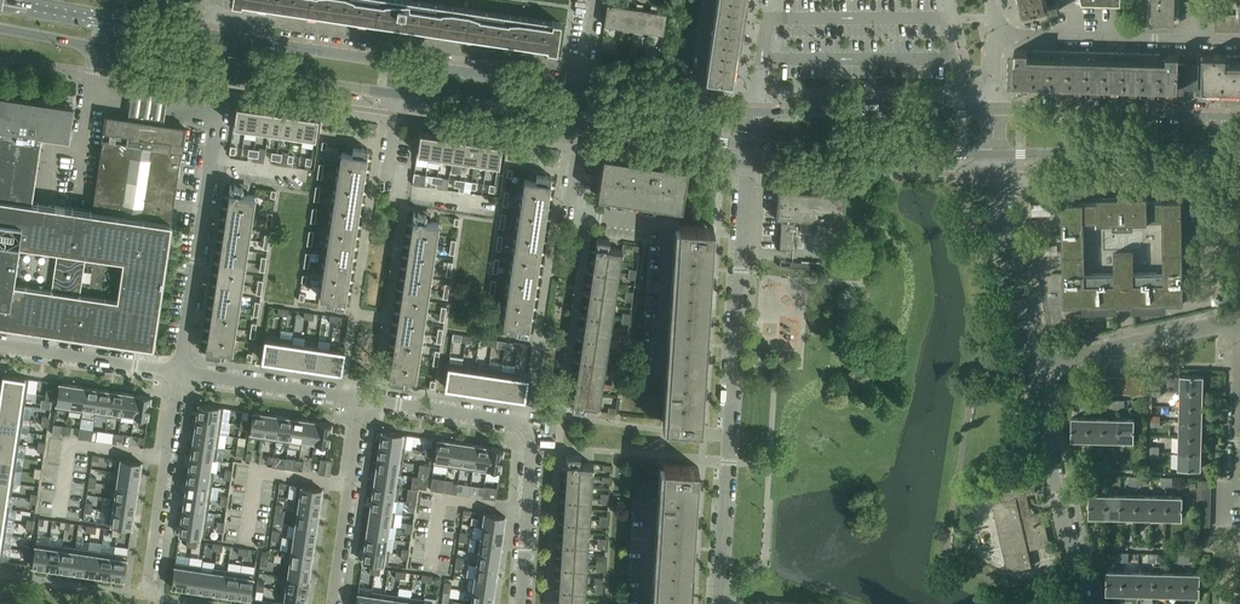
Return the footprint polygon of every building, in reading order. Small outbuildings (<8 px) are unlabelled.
[(391,26),(556,50),(561,22),(553,21),(552,24),(526,20),(527,17),(520,16),(519,19),(402,2),(402,0),(395,0),(395,1),(389,0),(233,0),(232,2),(391,26)] [(619,27),(622,7),(613,6),(614,0),(613,0),(609,0),(605,25),(619,27)] [(707,71),(706,78),(729,82),(733,81),(732,79),(744,0),(717,0),(707,71)] [(1021,7),(1022,15),(1024,14),(1027,14),(1046,10),(1046,8),(1048,8),(1049,11),(1059,9),(1058,2),(1057,2),(1056,0),(1019,0),(1021,7)] [(1152,19),(1174,19),(1175,0),(1152,0),(1152,19)] [(623,2),(622,7),(619,27),(634,29),(637,9),(628,8),(629,2),(623,2)] [(637,4),(637,9),(634,29),(648,31),(651,11),(642,10),(643,4),(637,4)] [(652,6),(651,11),(648,31),(663,34),(666,14),(657,12),(657,7),(652,6)] [(1216,29),(1224,29),(1224,13),(1216,13),(1216,29)] [(1232,13),(1224,13),(1224,29),(1232,30),(1232,13)] [(1239,14),(1232,13),(1232,30),(1239,30),(1239,14)] [(1184,87),(1185,63),(1177,63),(1177,54),(1179,54),(1166,53),(1166,59),(1160,59),(1161,53),(1033,50),(1033,59),(1028,59),(1028,50),(1014,49),(1014,50),(1015,50),(1014,83),(1184,87)] [(646,50),(645,57),(659,60),(660,52),(646,50)] [(1239,89),(1239,55),(1230,55),(1230,62),(1226,62),(1226,55),(1203,54),(1203,55),(1198,56),(1197,88),(1239,89)] [(168,91),(132,85),(128,115),(163,120),(168,91)] [(153,346),(171,223),(92,211),(32,202),(42,133),(69,137),(74,104),(0,93),(0,127),(2,127),(0,142),(0,323),(153,346)] [(237,104),(233,130),(245,131),(249,106),(237,104)] [(249,106),(245,131),(257,133),(258,129),(257,129),(260,108),(249,106)] [(260,108),(257,129),(258,129),(268,130),(269,130),(272,109),(260,108)] [(268,130),(268,135),(280,136),(283,111),(272,109),(269,130),(268,130)] [(283,111),(280,136),(291,138),(295,113),(283,111)] [(295,113),(291,138),(303,140),(306,114),(295,113)] [(306,114),(303,140),(314,142),(315,142),(318,116),(306,114)] [(92,209),(92,211),(171,223),(185,128),(162,124),(106,116),(99,164),(98,175),(96,188),(92,209)] [(420,131),(416,157),(417,157),(428,158),(429,158),(430,154),(429,154),(432,133),(420,131)] [(432,133),(429,154),(430,154),(440,156),(441,156),(444,135),(432,133)] [(440,156),(439,160),(440,160),(451,162),(455,136),(444,135),(441,156),(440,156)] [(455,136),(451,162),(463,163),(467,138),(455,136)] [(467,138),(463,163),(474,165),(478,140),(467,138)] [(478,140),(474,165),(486,167),(490,141),(478,140)] [(490,141),(486,167),(498,169),(502,143),(490,141)] [(346,302),(360,204),(367,157),(368,149),(362,148),(363,144),(354,143),(354,146),(349,146),(347,153),(342,152),(320,297),(328,298),(327,305),(345,308),(346,302)] [(682,209),(688,170),(603,158),(598,196),(682,209)] [(529,327),(543,229),(550,184),(552,176),(545,175),(546,171),(538,170),(537,174),(532,173),(531,180),(525,179),(503,324),(511,325),(510,332),(528,335),(529,327)] [(232,351),(245,268),(255,196),(247,194),(249,187),(231,185),(230,193),(205,355),(212,356),(211,359),(219,360),(220,357),(225,357),(226,351),(232,351)] [(846,193),(778,189),(777,218),(783,219),(783,222),(781,222),(780,248),(793,249),(795,223),(793,223),(793,219),(844,222),(846,193)] [(1183,303),(1181,200),(1147,201),(1147,194),(1097,195),(1097,202),(1061,203),(1063,306),(1084,305),(1084,310),(1115,309),(1115,305),(1133,304),(1133,309),(1164,308),(1164,304),(1183,303)] [(416,379),(428,295),(439,223),(431,221),(432,214),(414,212),(414,214),(413,220),(412,229),(390,374),(389,382),(395,383),(395,386),(403,387),(404,384),(409,385),(410,378),(416,379)] [(697,415),(709,238),(713,239),(714,227),(679,225),(677,253),(666,425),(701,427),(702,416),(697,415)] [(599,406),(611,322),(622,250),(614,249),(615,242),(597,239),(596,247),(595,256),(573,401),(572,409),(592,412),(593,405),(599,406)] [(275,362),(279,337),(266,335),(262,360),(275,362)] [(288,364),(292,343),(292,339),(279,337),(275,362),(288,364)] [(302,366),(305,345),(292,343),(288,364),(302,366)] [(315,368),(318,347),(305,345),(302,366),(315,368)] [(341,372),(345,347),(332,345),(331,349),(328,370),(341,372)] [(328,370),(331,349),(318,347),(315,368),(328,370)] [(459,389),(462,364),(449,362),(445,387),(459,389)] [(472,391),(475,366),(462,364),(459,389),(472,391)] [(485,393),(489,368),(475,366),(472,391),(485,393)] [(498,395),(502,370),(489,368),(485,393),(498,395)] [(511,397),(515,372),(502,370),(498,395),(511,397)] [(524,399),(528,374),(515,372),(511,397),(524,399)] [(4,375),(2,389),(23,392),(27,393),(29,379),(4,375)] [(1180,375),(1180,390),(1202,391),(1203,375),(1180,375)] [(1145,377),(1137,377),(1136,393),(1144,393),(1145,377)] [(70,406),(73,386),(59,384),(56,404),(70,406)] [(83,408),(86,387),(73,386),(70,406),(83,408)] [(96,410),(99,389),(86,387),(83,408),(96,410)] [(23,392),(2,389),(0,401),(0,402),(21,405),(23,392)] [(109,412),(112,391),(99,389),(96,410),(109,412)] [(1202,391),(1180,390),(1179,406),(1202,407),(1202,391)] [(122,414),(125,393),(112,391),(109,412),(122,414)] [(134,416),(138,395),(125,393),(122,414),(134,416)] [(148,418),(151,397),(138,395),(134,416),(148,418)] [(21,405),(0,402),(0,415),(19,418),(21,405)] [(222,421),(224,408),(199,404),(197,417),(222,421)] [(1202,407),(1179,406),(1179,422),(1202,422),(1202,407)] [(263,435),(266,414),(253,412),(249,437),(263,439),(263,435)] [(276,437),(279,416),(266,414),(263,435),(276,437)] [(19,418),(0,415),(0,428),(17,431),(19,418)] [(289,443),(292,418),(279,416),(276,437),(276,441),(289,443)] [(220,434),(222,421),(197,417),(195,430),(220,434)] [(1071,439),(1086,440),(1087,417),(1072,417),(1071,439)] [(1103,418),(1087,417),(1086,440),(1102,440),(1103,418)] [(303,441),(306,420),(292,418),(289,443),(292,443),(292,439),(303,441)] [(1118,418),(1103,418),(1102,440),(1117,441),(1118,418)] [(1134,418),(1118,418),(1117,441),(1133,441),(1134,418)] [(316,442),(319,422),(306,420),(303,441),(316,442)] [(328,449),(332,424),(319,422),(316,442),(315,447),(328,449)] [(1202,422),(1179,422),(1179,437),(1201,437),(1202,422)] [(17,431),(0,428),(0,441),(15,444),(17,431)] [(218,447),(220,434),(195,430),(193,443),(218,447)] [(401,447),(403,434),(382,431),(380,444),(401,447)] [(1201,437),(1179,437),(1178,452),(1201,453),(1201,437)] [(447,467),(451,441),(438,439),(434,465),(447,467)] [(15,444),(0,441),(0,455),(13,457),(15,444)] [(460,468),(464,443),(451,441),(447,467),(460,468)] [(216,460),(218,447),(193,443),(191,456),(212,459),(216,460)] [(473,470),(477,445),(464,443),(460,468),(473,470)] [(405,448),(401,447),(380,444),(378,457),(403,461),(405,448)] [(487,472),(490,447),(477,445),(473,470),(487,472)] [(500,474),(503,449),(490,447),(487,472),(500,474)] [(1201,453),(1178,452),(1178,468),(1200,468),(1201,453)] [(13,457),(0,455),(0,468),(11,470),(13,457)] [(210,472),(212,459),(191,456),(189,469),(210,472)] [(588,536),(593,465),(585,464),(585,457),(568,456),(567,464),(558,603),(584,603),(588,536)] [(401,474),(403,461),(378,457),(376,470),(397,473),(401,474)] [(324,475),(327,460),(321,459),(321,461),(319,474),(324,475)] [(140,476),(142,463),(121,460),(119,473),(140,476)] [(324,475),(330,476),(333,461),(327,460),(324,475)] [(693,478),(698,479),(699,467),(664,465),(655,603),(686,603),(693,478)] [(11,470),(0,468),(0,481),(9,482),(11,470)] [(214,473),(210,472),(189,469),(187,482),(212,486),(214,473)] [(395,486),(397,473),(376,470),(374,483),(395,486)] [(138,489),(140,476),(119,473),(117,486),(138,489)] [(1049,545),(1042,512),(1031,514),(1026,494),(1035,492),(1035,482),(1035,483),(1036,482),(1034,481),(1028,479),(1021,478),(1013,478),(1007,478),(998,480),(991,483),(984,487),(978,491),(978,492),(979,492),(985,503),(993,501),(1009,571),(1031,566),(1027,548),(1037,545),(1038,547),(1049,545)] [(9,482),(0,481),(0,494),(7,495),(9,482)] [(210,499),(212,486),(187,482),(185,495),(210,499)] [(399,487),(395,486),(374,483),(372,497),(393,500),(397,500),(399,487)] [(136,502),(138,489),(117,486),(115,499),(136,502)] [(320,502),(322,489),(297,486),(295,499),(320,502)] [(1089,516),(1104,517),(1104,494),(1089,494),(1089,516)] [(1120,494),(1104,494),(1104,517),(1120,517),(1120,494)] [(1136,495),(1120,494),(1120,517),(1135,517),(1136,495)] [(208,512),(210,499),(185,495),(183,508),(208,512)] [(1151,495),(1136,495),(1135,517),(1150,518),(1151,495)] [(1166,496),(1151,495),(1150,518),(1166,518),(1166,496)] [(1182,496),(1166,496),(1166,518),(1181,518),(1182,496)] [(391,513),(393,500),(372,497),(370,510),(391,513)] [(134,515),(136,502),(115,499),(113,512),(134,515)] [(318,515),(320,502),(295,499),(293,512),(318,515)] [(207,525),(208,512),(183,508),(181,521),(207,525)] [(395,513),(391,513),(370,510),(368,523),(389,526),(394,526),(395,513)] [(132,528),(134,515),(113,512),(111,525),(132,528)] [(316,528),(318,515),(293,512),(291,525),(296,525),(316,528)] [(503,530),(505,516),(494,515),(480,513),(478,526),(482,526),(503,530)] [(205,538),(207,525),(181,521),(179,535),(205,538)] [(387,539),(389,526),(368,523),(366,536),(387,539)] [(315,541),(316,528),(296,525),(294,538),(315,541)] [(501,543),(503,530),(482,526),(481,539),(501,543)] [(385,552),(387,539),(366,536),(365,549),(385,552)] [(313,555),(315,541),(294,538),(289,538),(288,551),(313,555)] [(499,556),(501,543),(481,539),(476,539),(474,552),(479,552),(499,556)] [(46,569),(49,548),(35,546),(32,567),(46,569)] [(59,571),(62,550),(49,548),(46,569),(59,571)] [(390,552),(385,552),(365,549),(363,562),(388,566),(390,552)] [(72,572),(75,552),(62,550),(59,571),(72,572)] [(311,568),(313,555),(288,551),(286,564),(290,565),(311,568)] [(85,574),(88,554),(75,552),(72,572),(85,574)] [(498,569),(499,556),(479,552),(477,566),(498,569)] [(98,576),(101,556),(88,554),(85,574),(98,576)] [(110,578),(114,557),(101,556),(98,576),(110,578)] [(124,580),(127,559),(114,557),(110,578),(124,580)] [(185,589),(189,564),(175,562),(172,587),(185,589)] [(198,591),(201,570),(202,566),(189,564),(185,589),(198,591)] [(309,581),(311,568),(290,565),(288,578),(309,581)] [(496,582),(498,569),(477,566),(475,579),(496,582)] [(224,595),(228,570),(215,568),(214,572),(211,593),(224,595)] [(211,593),(214,572),(201,570),(198,591),(211,593)] [(237,597),(241,572),(228,570),(224,595),(237,597)] [(1106,593),(1121,593),(1122,571),(1107,570),(1106,593)] [(1137,571),(1122,571),(1121,593),(1137,594),(1137,571)] [(1153,572),(1137,571),(1137,594),(1152,594),(1153,572)] [(251,599),(254,574),(241,572),(237,597),(251,599)] [(1169,572),(1153,572),(1152,594),(1168,595),(1169,572)] [(1184,572),(1169,572),(1168,595),(1184,595),(1184,572)] [(1200,573),(1184,572),(1184,595),(1199,595),(1200,573)] [(307,593),(309,581),(288,578),(284,577),(282,590),(307,593)] [(494,595),(496,582),(475,579),(473,592),(494,595)] [(307,593),(282,590),(280,603),(286,603),(305,603),(307,593)] [(385,593),(372,591),(371,595),(370,603),(383,603),(385,593)] [(494,595),(473,592),(471,603),(492,603),(494,595)] [(371,595),(358,593),(356,603),(370,603),(371,595)] [(398,595),(385,593),(383,603),(397,603),(398,595)] [(411,597),(398,595),(397,603),(410,603),(411,597)]
